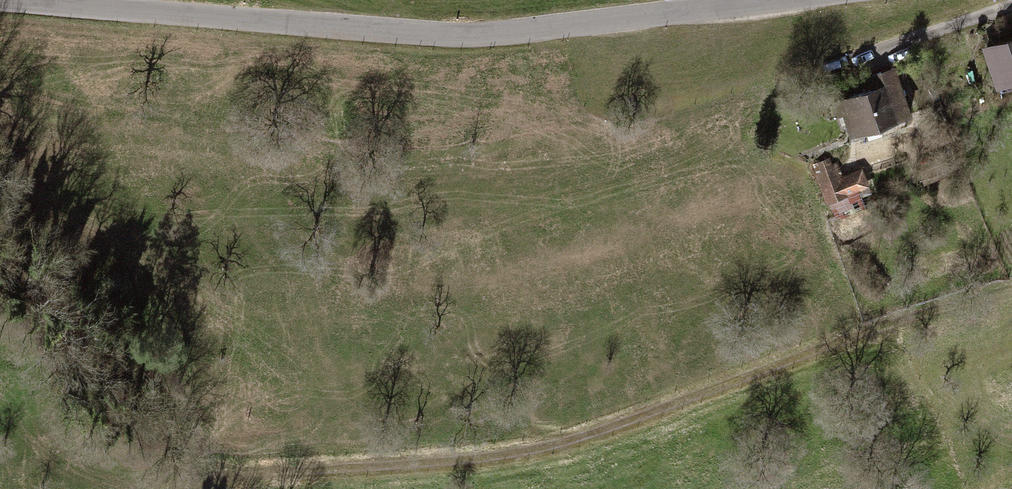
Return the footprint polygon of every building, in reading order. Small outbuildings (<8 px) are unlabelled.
[(985,47),(998,83),(1011,78),(1011,37),(985,47)] [(852,104),(845,107),(854,134),(898,118),(881,71),(857,79),(861,92),(849,96),(852,104)] [(821,169),(816,171),(828,200),(860,187),(854,172),(842,178),(835,163),(831,165),(828,158),(818,162),(821,169)]
